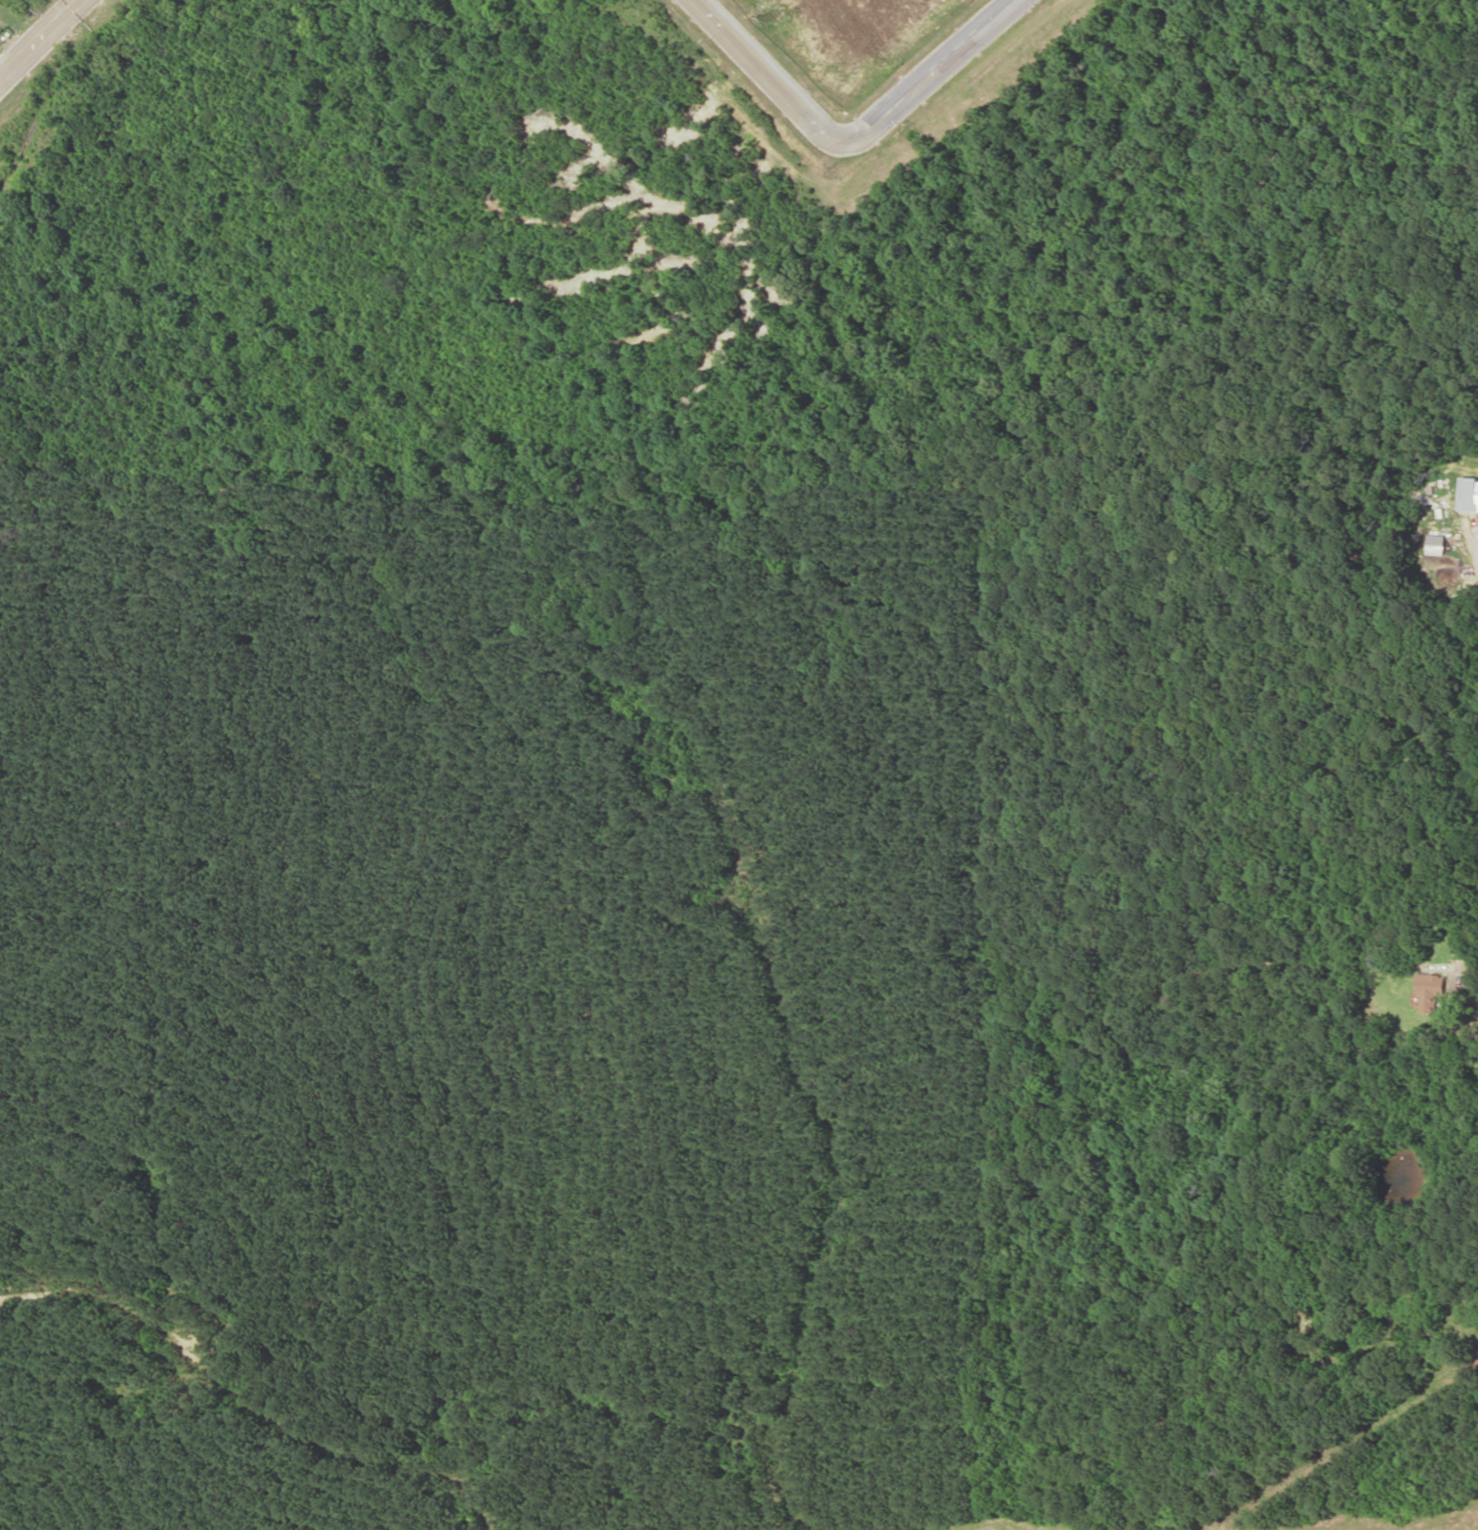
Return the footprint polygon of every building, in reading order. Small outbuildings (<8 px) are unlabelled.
[(1477,511),(1477,477),(1461,476),(1461,510),(1477,511)] [(1446,533),(1429,533),(1429,553),(1446,554),(1446,533)] [(1416,994),(1444,995),(1444,974),(1416,973),(1416,994)]
